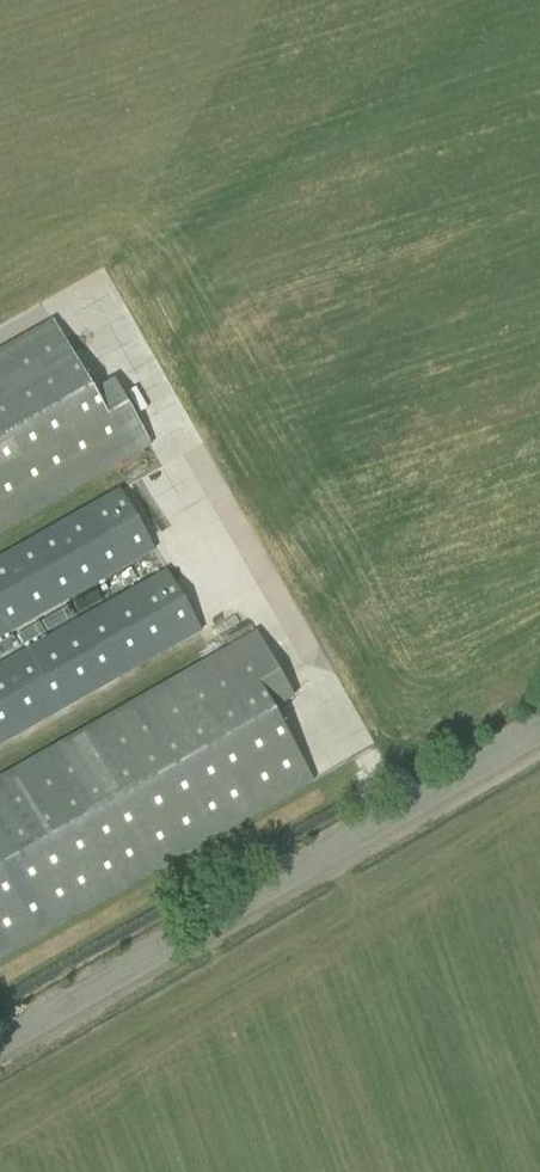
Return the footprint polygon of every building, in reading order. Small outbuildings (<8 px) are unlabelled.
[(0,348),(0,527),(149,441),(114,382),(99,392),(55,317),(0,348)] [(101,580),(153,549),(119,490),(66,521),(0,558),(0,637),(101,580)] [(138,667),(201,630),(167,571),(104,607),(0,666),(0,744),(138,667)] [(0,778),(0,958),(319,778),(278,706),(295,696),(258,631),(0,778)]
